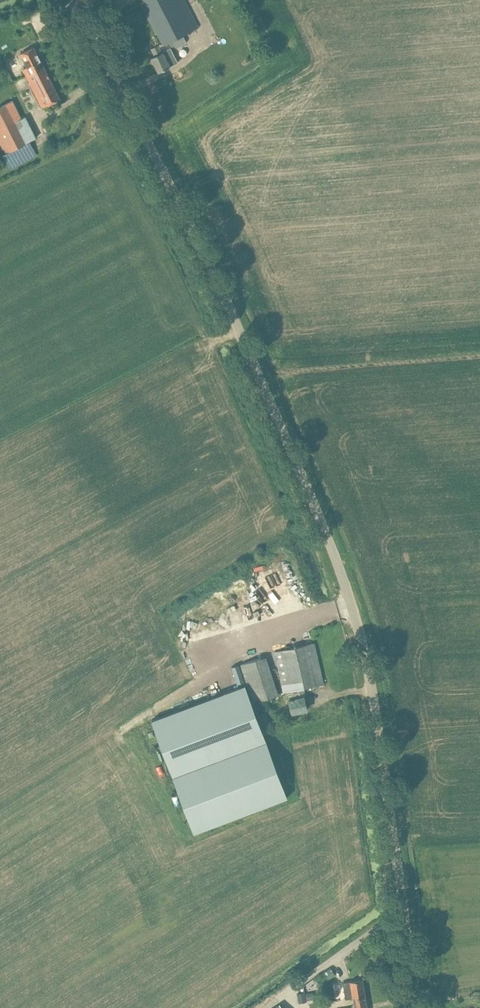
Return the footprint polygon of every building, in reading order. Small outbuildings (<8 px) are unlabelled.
[(162,45),(167,42),(172,40),(174,45),(175,46),(177,47),(185,43),(185,41),(182,35),(198,26),(184,0),(139,0),(162,45)] [(158,45),(151,48),(154,55),(151,57),(158,72),(169,66),(178,62),(170,47),(162,51),(161,52),(159,46),(158,45)] [(22,69),(25,75),(42,107),(59,98),(33,46),(19,53),(26,67),(22,69)] [(8,71),(0,75),(0,86),(12,80),(8,71)] [(21,118),(12,100),(0,106),(0,143),(5,153),(35,137),(25,116),(21,118)] [(268,582),(272,592),(286,587),(282,577),(268,582)] [(291,590),(271,596),(275,608),(295,601),(291,590)] [(289,700),(291,713),(306,709),(303,696),(300,697),(298,688),(323,683),(314,642),(274,651),(283,692),(290,690),(292,699),(289,700)] [(231,667),(237,684),(245,682),(239,664),(231,667)] [(245,685),(151,720),(194,832),(287,797),(245,685)] [(271,727),(265,710),(258,713),(264,730),(271,727)] [(326,981),(335,975),(331,968),(321,974),(326,981)] [(345,999),(353,998),(365,996),(362,979),(342,982),(345,999)] [(304,992),(297,993),(299,1002),(306,1001),(304,992)] [(365,996),(353,998),(354,1004),(351,1005),(352,1007),(348,1007),(367,1007),(365,996)]
